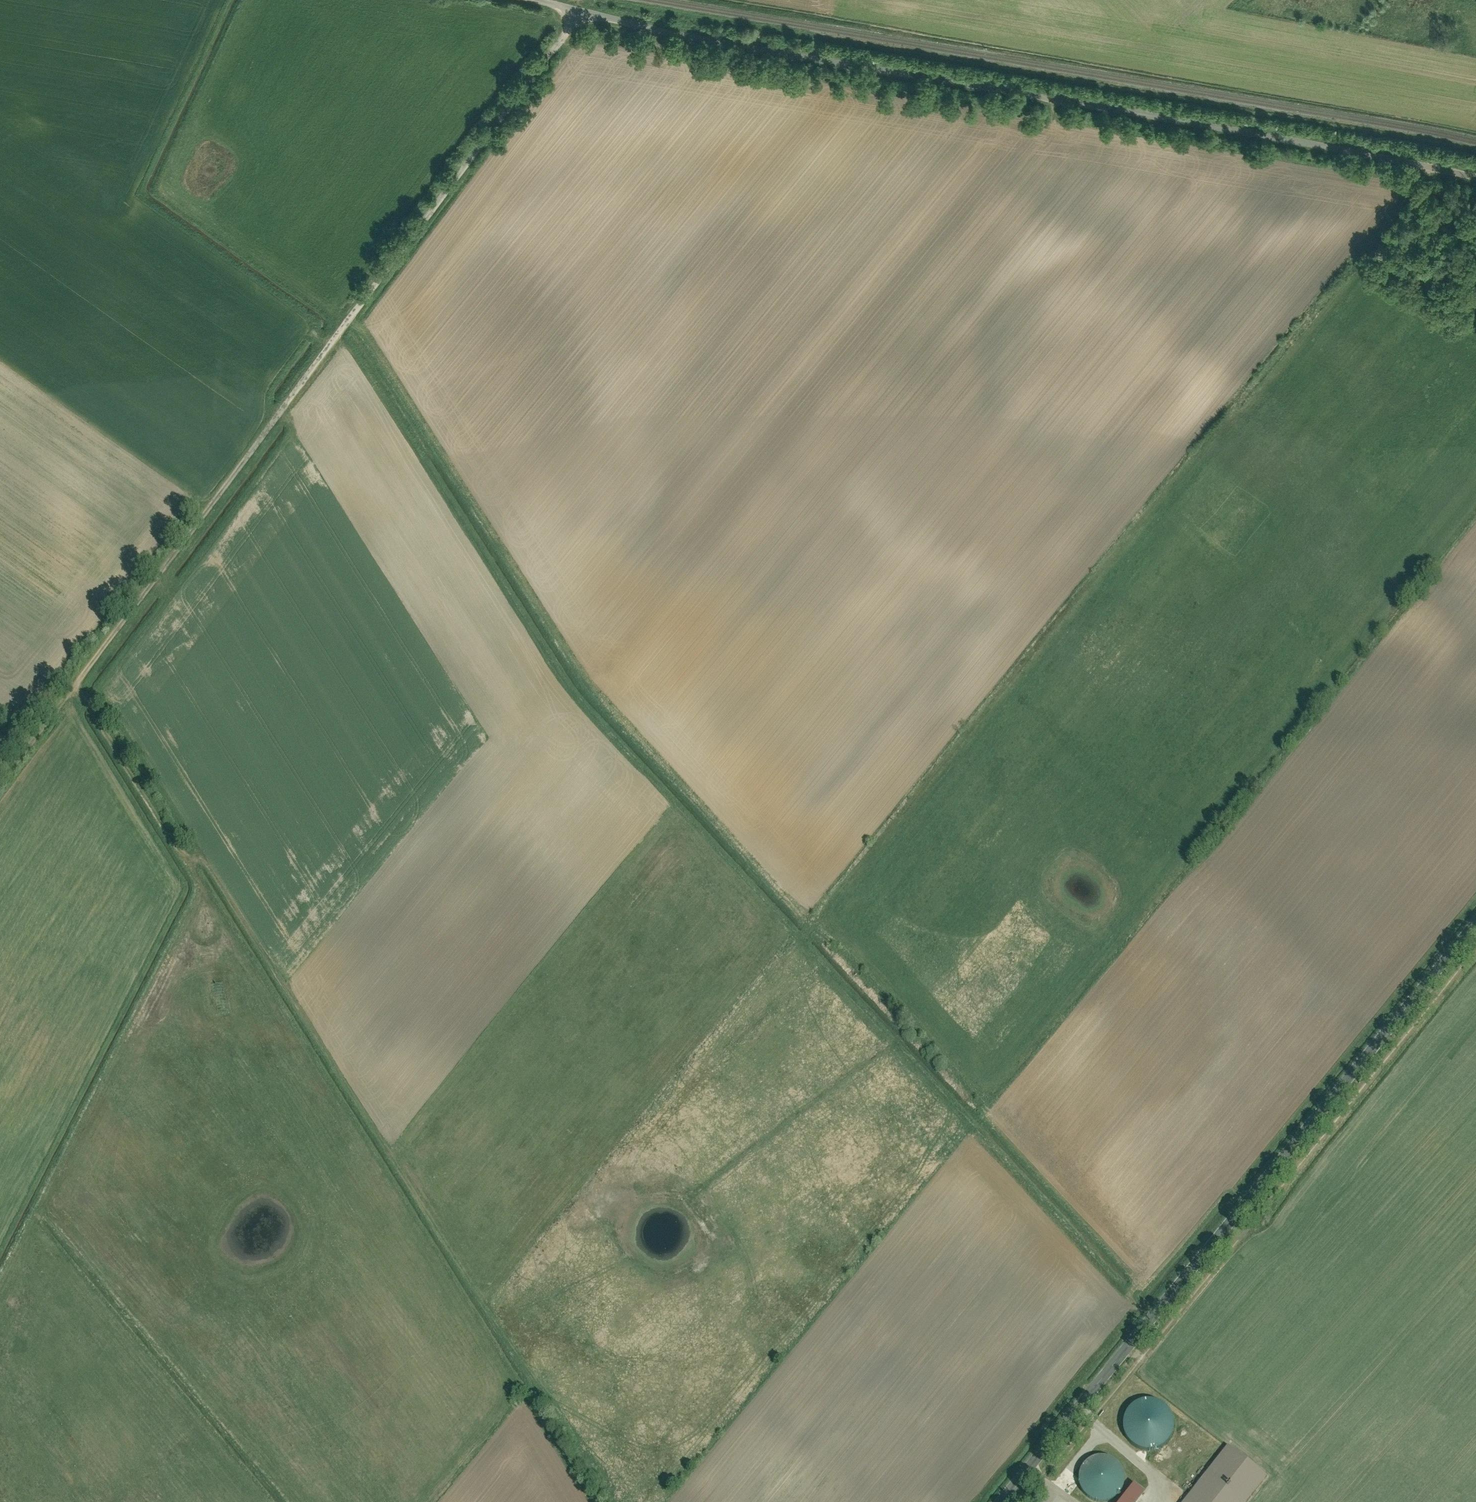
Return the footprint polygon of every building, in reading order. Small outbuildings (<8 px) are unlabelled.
[(1128,1449),(1169,1445),(1165,1399),(1120,1403),(1122,1426),(1126,1425),(1128,1449)] [(1225,1447),(1185,1501),(1246,1501),(1265,1476),(1225,1447)] [(1125,1469),(1087,1453),(1072,1490),(1102,1501),(1112,1501),(1125,1469)] [(1129,1484),(1116,1501),(1135,1501),(1141,1493),(1129,1484)]
